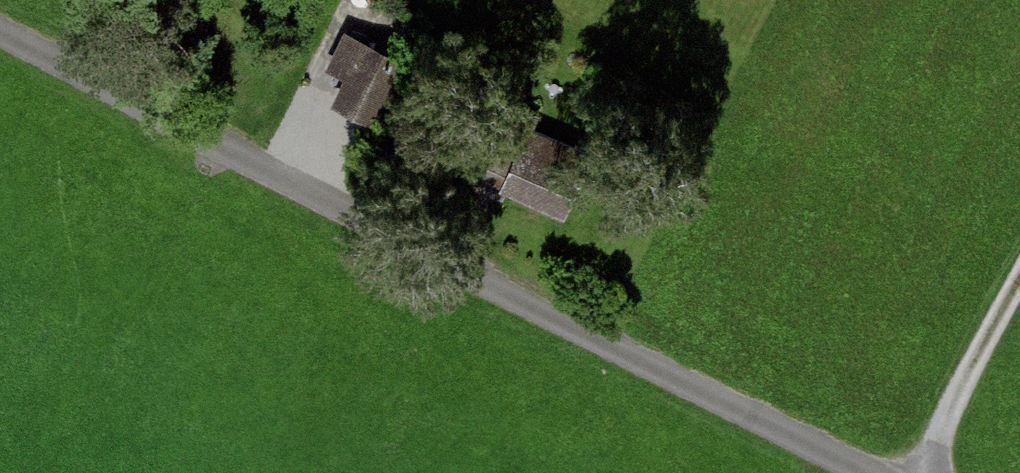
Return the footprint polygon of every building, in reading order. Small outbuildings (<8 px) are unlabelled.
[(399,61),(341,35),(326,68),(347,77),(335,103),(372,119),(399,61)] [(523,122),(495,193),(573,223),(601,152),(523,122)]
